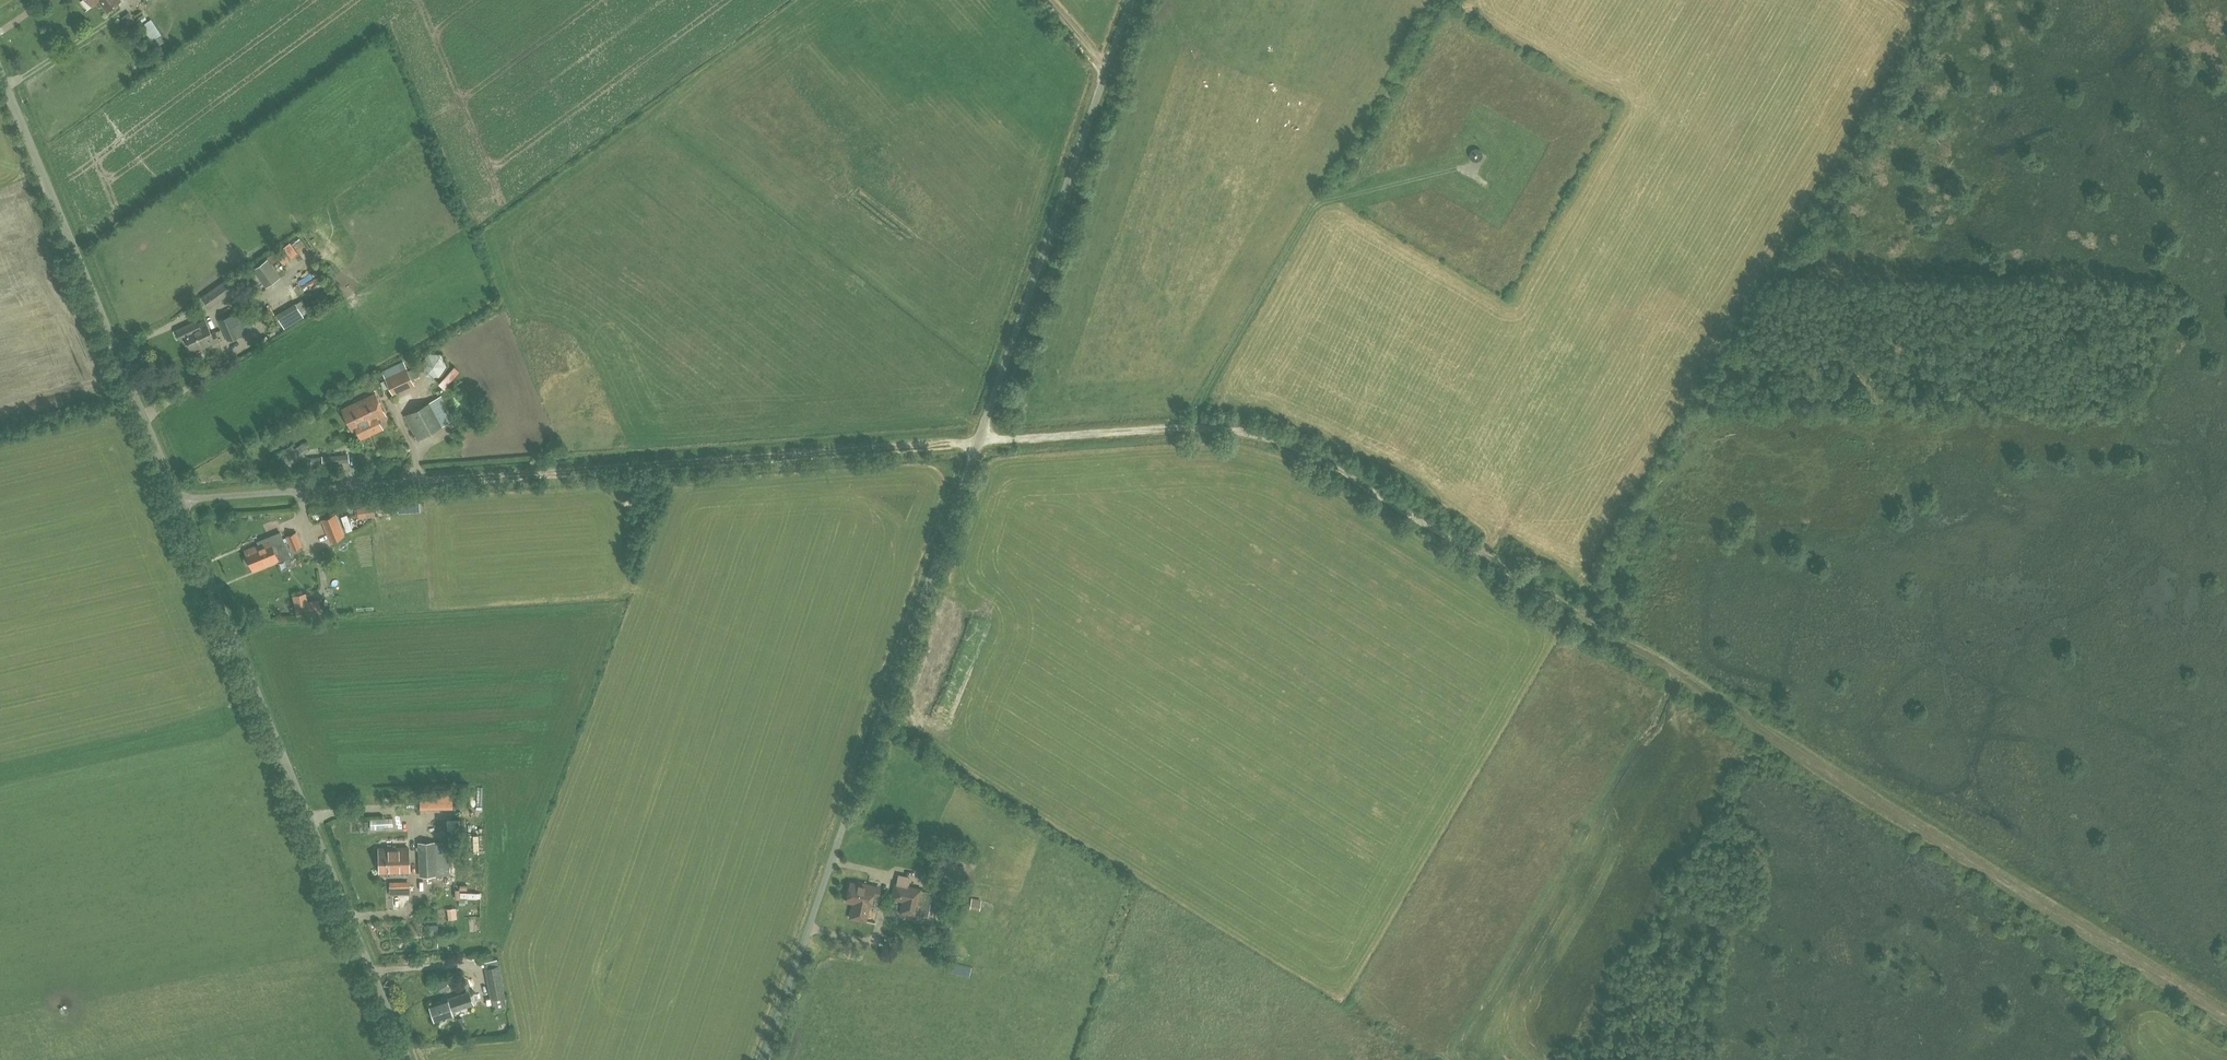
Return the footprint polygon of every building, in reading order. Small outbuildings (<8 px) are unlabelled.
[(92,6),(99,0),(107,10),(120,0),(88,0),(92,6)] [(140,17),(145,23),(151,18),(146,12),(140,17)] [(1484,154),(1484,153),(1483,152),(1483,151),(1482,150),(1481,149),(1480,148),(1479,148),(1478,148),(1477,147),(1476,148),(1475,148),(1474,148),(1473,149),(1472,149),(1471,150),(1471,151),(1470,152),(1470,153),(1470,154),(1470,155),(1470,157),(1471,158),(1472,159),(1473,160),(1474,161),(1475,161),(1476,161),(1477,161),(1478,161),(1479,161),(1480,161),(1481,160),(1482,159),(1482,158),(1483,158),(1483,157),(1484,155),(1484,154)] [(293,241),(279,252),(288,263),(302,251),(293,241)] [(267,260),(255,268),(267,284),(279,276),(267,260)] [(226,278),(202,296),(210,308),(235,290),(226,278)] [(280,312),(304,304),(299,291),(276,298),(280,312)] [(302,304),(282,316),(288,328),(309,315),(302,304)] [(218,319),(227,340),(255,328),(245,307),(218,319)] [(193,352),(219,340),(215,331),(211,333),(205,320),(196,324),(194,321),(176,330),(181,339),(186,337),(193,352)] [(394,395),(414,385),(405,368),(385,378),(394,395)] [(359,407),(372,433),(383,428),(378,418),(386,415),(375,392),(353,403),(356,409),(359,407)] [(435,398),(444,424),(456,420),(447,394),(435,398)] [(405,415),(418,439),(441,426),(429,402),(405,415)] [(356,409),(353,403),(342,408),(352,430),(356,428),(361,439),(372,433),(359,407),(356,409)] [(300,457),(294,448),(283,455),(289,465),(300,457)] [(340,455),(322,456),(322,464),(340,462),(340,455)] [(317,519),(323,517),(321,509),(314,511),(317,519)] [(334,514),(323,519),(331,539),(342,535),(334,514)] [(261,544),(258,545),(246,550),(245,550),(248,556),(243,558),(246,564),(250,562),(253,568),(265,563),(276,559),(277,561),(285,558),(290,556),(280,531),(259,540),(261,544)] [(287,535),(290,542),(298,538),(295,532),(287,535)] [(305,592),(293,595),(297,614),(321,609),(319,599),(307,601),(305,592)] [(435,803),(446,803),(447,803),(447,794),(427,795),(427,796),(427,804),(434,803),(435,803)] [(453,832),(458,832),(460,832),(460,819),(449,819),(449,828),(453,828),(453,832)] [(419,859),(449,858),(448,842),(434,842),(419,843),(419,859)] [(379,860),(409,859),(408,847),(379,848),(379,860)] [(449,874),(449,858),(419,859),(420,875),(449,874)] [(409,871),(409,859),(379,860),(380,872),(409,871)] [(955,874),(930,867),(927,875),(953,883),(955,874)] [(409,880),(403,880),(395,881),(395,889),(403,889),(410,889),(409,880)] [(869,906),(870,906),(872,896),(878,898),(880,888),(874,887),(850,882),(846,901),(853,902),(850,917),(866,921),(869,906)] [(921,889),(895,883),(892,899),(901,901),(900,908),(916,912),(917,908),(926,910),(929,892),(921,890),(921,889)] [(459,895),(483,896),(484,890),(471,890),(471,886),(459,886),(459,895)] [(455,908),(447,909),(448,920),(456,919),(455,908)] [(499,965),(486,968),(492,998),(505,996),(499,965)] [(452,1011),(473,1004),(469,991),(429,1004),(434,1020),(453,1014),(452,1011)] [(501,1005),(490,1005),(490,1019),(501,1019),(501,1005)]
